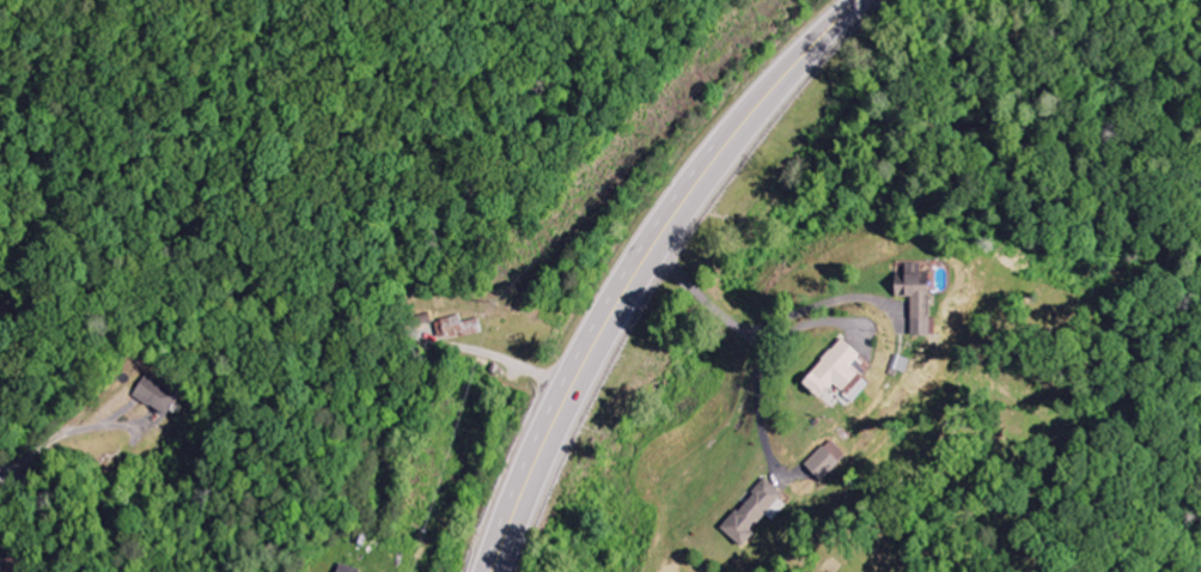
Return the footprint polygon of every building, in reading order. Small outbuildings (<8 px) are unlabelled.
[(920,337),(944,336),(944,318),(941,318),(940,276),(931,276),(931,264),(916,264),(917,273),(905,273),(905,298),(920,298),(920,337)] [(847,386),(868,400),(880,383),(875,379),(886,363),(851,339),(819,386),(838,399),(847,386)] [(168,381),(149,371),(136,398),(173,416),(183,395),(166,386),(168,381)] [(831,482),(857,457),(841,440),(815,465),(831,482)] [(782,521),(798,501),(771,480),(730,531),(750,547),(775,516),(782,521)]
